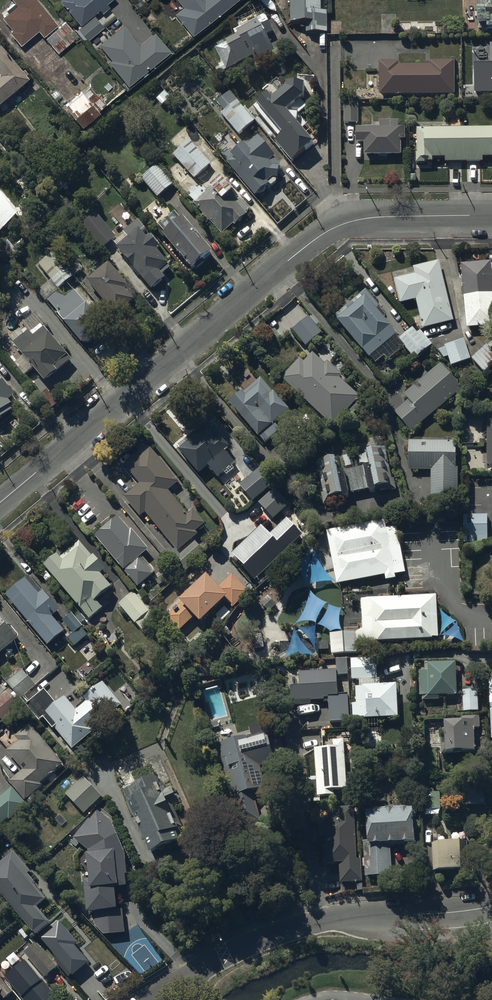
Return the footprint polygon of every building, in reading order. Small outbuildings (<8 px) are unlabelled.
[(38,0),(13,0),(14,1),(6,8),(8,10),(1,15),(11,28),(9,30),(20,43),(38,29),(43,35),(58,23),(38,0)] [(81,22),(98,8),(101,11),(108,6),(106,2),(109,0),(61,0),(81,22)] [(182,5),(173,12),(191,35),(236,0),(178,0),(182,5)] [(290,23),(298,23),(299,29),(306,29),(306,34),(326,34),(326,12),(321,12),(321,0),(290,0),(290,23)] [(478,32),(491,32),(491,0),(478,0),(478,32)] [(103,25),(93,14),(79,27),(88,38),(103,25)] [(264,15),(233,30),(236,37),(226,43),(227,44),(215,50),(221,63),(218,65),(222,72),(252,58),(254,62),(275,52),(266,36),(273,33),(264,15)] [(78,36),(65,20),(45,37),(58,52),(78,36)] [(125,23),(99,43),(111,59),(109,61),(126,84),(171,51),(156,30),(139,42),(125,23)] [(0,46),(0,109),(31,81),(0,46)] [(491,47),(491,69),(476,69),(476,95),(491,95),(491,47)] [(399,62),(379,62),(379,96),(451,96),(451,94),(454,94),(454,62),(428,62),(428,65),(399,65),(399,62)] [(303,84),(285,83),(285,88),(272,100),(268,94),(256,104),(282,134),(274,141),(292,161),(313,143),(300,128),(314,116),(300,101),(303,98),(303,84)] [(104,104),(89,85),(83,91),(81,89),(64,104),(82,126),(99,111),(97,109),(104,104)] [(254,122),(230,94),(217,105),(224,114),(223,115),(239,135),(254,122)] [(358,103),(343,103),(343,122),(358,122),(358,103)] [(398,122),(379,122),(379,128),(356,129),(356,143),(364,143),(364,156),(401,155),(401,140),(404,140),(404,128),(398,128),(398,122)] [(417,130),(417,154),(416,154),(416,164),(425,164),(425,163),(433,163),(432,159),(445,159),(445,163),(482,163),(482,159),(491,159),(491,129),(432,129),(432,128),(422,128),(422,130),(417,130)] [(275,158),(258,137),(246,148),(244,145),(231,157),(233,158),(227,164),(255,197),(268,186),(271,187),(276,183),(275,179),(279,179),(280,166),(274,159),(275,158)] [(189,141),(173,156),(194,179),(210,165),(189,141)] [(157,166),(141,178),(157,198),(173,185),(157,166)] [(251,212),(223,179),(206,194),(202,188),(200,190),(197,188),(191,193),(193,196),(191,198),(196,204),(195,205),(205,217),(204,217),(210,224),(212,223),(223,236),(235,226),(236,227),(249,216),(247,215),(251,212)] [(22,216),(0,190),(0,235),(22,216)] [(116,238),(96,214),(83,225),(103,249),(116,238)] [(175,216),(160,228),(166,236),(164,238),(193,273),(213,256),(184,221),(182,223),(175,216)] [(161,249),(151,237),(148,240),(143,234),(146,231),(139,223),(125,235),(129,240),(118,250),(153,292),(166,281),(163,277),(171,271),(169,268),(170,267),(158,252),(161,249)] [(55,255),(40,267),(59,291),(74,279),(55,255)] [(438,262),(414,268),(415,274),(394,280),(400,303),(416,299),(424,329),(454,321),(438,262)] [(461,266),(466,330),(491,328),(491,269),(491,263),(461,266)] [(109,265),(87,284),(116,318),(134,303),(126,293),(130,290),(109,265)] [(73,281),(48,300),(81,342),(96,330),(94,327),(104,320),(73,281)] [(364,299),(337,320),(369,358),(396,335),(364,299)] [(308,317),(292,330),(306,347),(322,334),(308,317)] [(416,326),(398,340),(415,360),(432,345),(416,326)] [(72,363),(44,331),(34,340),(29,334),(13,347),(47,385),(72,363)] [(448,350),(440,352),(445,360),(450,358),(453,366),(471,361),(465,342),(447,348),(448,350)] [(300,359),(280,378),(332,427),(333,426),(337,429),(343,422),(340,419),(348,410),(351,413),(357,406),(355,404),(360,398),(339,379),(341,376),(327,363),(325,365),(312,353),(303,363),(300,359)] [(462,389),(439,364),(403,395),(408,401),(394,413),(411,433),(462,389)] [(260,378),(229,403),(258,437),(259,436),(265,444),(280,431),(274,424),(289,412),(272,393),(260,378)] [(13,410),(10,407),(12,405),(8,401),(15,396),(0,379),(0,421),(13,410)] [(191,430),(174,443),(180,450),(179,451),(197,474),(207,466),(220,483),(239,469),(225,452),(229,449),(218,435),(217,436),(208,425),(195,435),(191,430)] [(456,442),(409,441),(409,471),(430,471),(431,498),(458,498),(458,468),(456,468),(456,442)] [(335,459),(316,463),(322,493),(321,494),(323,506),(330,504),(329,499),(341,497),(342,497),(342,498),(343,498),(344,498),(345,499),(345,498),(346,498),(347,498),(348,497),(348,496),(349,496),(349,495),(368,491),(368,492),(369,492),(369,493),(370,493),(371,493),(372,493),(373,493),(374,493),(374,492),(375,492),(375,491),(375,490),(382,489),(382,492),(396,491),(395,484),(392,484),(385,448),(366,452),(369,466),(337,472),(335,459)] [(139,453),(124,466),(139,485),(124,497),(140,517),(145,513),(177,552),(197,535),(195,533),(205,525),(193,511),(188,515),(168,491),(178,483),(151,450),(142,457),(139,453)] [(261,469),(239,486),(253,503),(274,485),(261,469)] [(274,489),(258,503),(273,520),(289,506),(274,489)] [(488,515),(463,515),(463,537),(488,537),(488,515)] [(118,518),(96,536),(138,587),(152,576),(151,575),(154,572),(141,556),(148,551),(131,531),(130,532),(118,518)] [(263,529),(232,558),(257,584),(305,540),(288,522),(271,538),(263,529)] [(387,525),(329,537),(339,589),(387,579),(388,585),(398,583),(397,579),(407,577),(398,532),(389,534),(387,525)] [(58,555),(45,567),(90,620),(104,609),(97,601),(112,588),(101,576),(107,571),(94,556),(93,558),(80,543),(61,559),(58,555)] [(251,596),(233,578),(220,591),(209,580),(182,606),(184,608),(169,622),(182,635),(196,622),(202,628),(226,604),(235,612),(251,596)] [(26,580),(7,596),(48,646),(65,632),(53,617),(61,611),(42,588),(39,587),(35,590),(26,580)] [(135,593),(120,607),(142,632),(157,618),(135,593)] [(260,604),(269,613),(276,605),(267,596),(260,604)] [(440,647),(438,602),(363,604),(364,633),(357,636),(357,647),(365,646),(381,649),(440,647)] [(72,614),(63,621),(74,634),(69,638),(75,647),(90,635),(72,614)] [(19,639),(0,617),(0,655),(19,639)] [(347,672),(346,656),(336,657),(336,668),(299,670),(299,684),(290,685),(291,703),(310,703),(310,698),(323,697),(324,700),(328,700),(329,720),(349,719),(348,691),(337,692),(336,672),(347,672)] [(456,664),(424,663),(424,671),(419,671),(419,696),(456,696),(456,664)] [(23,670),(7,683),(21,699),(36,686),(23,670)] [(364,715),(364,716),(398,715),(397,682),(380,682),(380,676),(359,677),(360,685),(355,685),(356,702),(352,703),(353,716),(364,715)] [(56,705),(45,691),(27,706),(39,721),(43,718),(53,729),(54,728),(72,750),(110,719),(108,716),(119,707),(123,711),(131,705),(118,689),(114,693),(105,682),(84,699),(87,702),(76,711),(65,697),(56,705)] [(463,690),(462,709),(478,709),(478,690),(463,690)] [(0,697),(0,718),(3,721),(19,708),(6,692),(0,697)] [(479,714),(461,714),(461,717),(443,717),(443,751),(473,751),(473,726),(479,726),(479,714)] [(63,765),(30,725),(15,737),(19,742),(7,751),(23,770),(9,782),(25,801),(42,787),(40,784),(63,765)] [(266,732),(215,746),(238,828),(261,821),(254,794),(271,789),(263,762),(274,760),(266,732)] [(344,748),(314,749),(317,798),(334,797),(334,792),(346,792),(344,748)] [(155,777),(123,792),(149,856),(179,843),(178,839),(179,839),(179,838),(180,838),(180,837),(180,836),(181,836),(181,835),(181,834),(181,833),(181,832),(181,831),(181,830),(181,829),(173,808),(179,805),(171,788),(165,791),(163,783),(158,785),(155,777)] [(102,797),(84,778),(66,795),(84,814),(102,797)] [(7,820),(8,821),(26,805),(12,788),(0,798),(0,826),(7,820)] [(434,790),(425,790),(425,816),(440,815),(440,793),(434,793),(434,790)] [(354,807),(337,808),(338,820),(329,819),(323,826),(323,835),(327,839),(327,843),(323,846),(323,851),(326,853),(326,864),(339,864),(339,883),(362,883),(361,860),(357,860),(354,807)] [(411,810),(365,813),(366,842),(363,842),(364,878),(392,877),(391,845),(414,844),(414,818),(411,818),(411,810)] [(100,817),(76,844),(90,856),(92,881),(85,881),(90,923),(122,920),(120,897),(131,896),(128,861),(115,830),(100,817)] [(468,844),(432,845),(432,873),(469,872),(468,844)] [(36,934),(50,922),(38,908),(48,900),(29,877),(33,874),(14,852),(0,864),(0,891),(36,934)] [(59,919),(39,936),(58,956),(55,959),(69,974),(72,972),(74,975),(90,961),(75,944),(79,941),(59,919)] [(36,942),(24,952),(45,977),(57,966),(36,942)] [(4,975),(25,999),(61,999),(25,957),(4,975)] [(4,999),(13,993),(0,978),(0,995),(4,999)]
